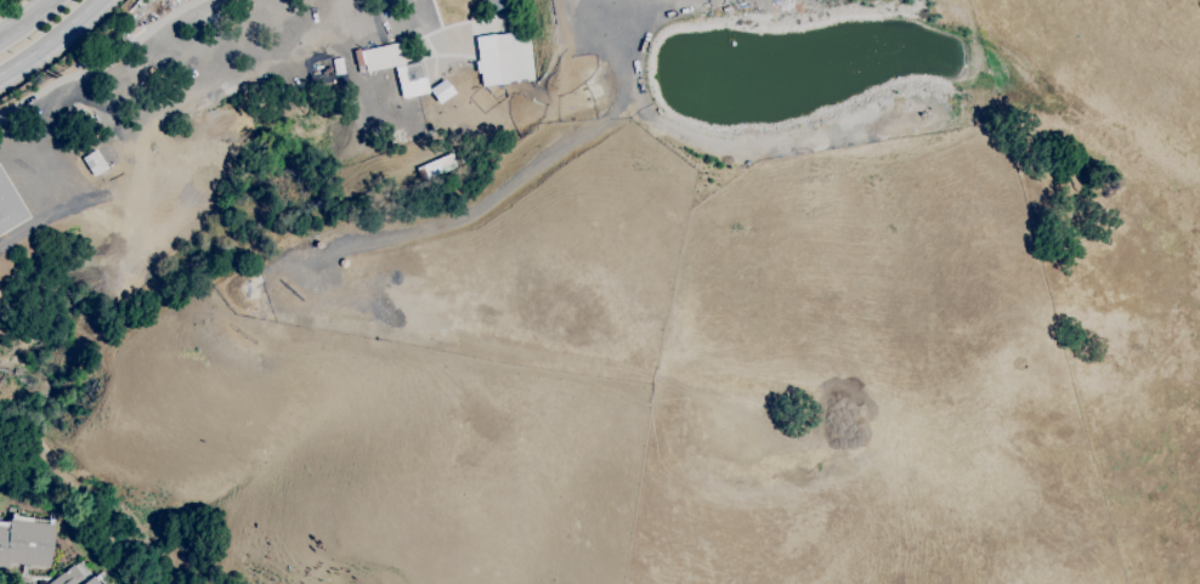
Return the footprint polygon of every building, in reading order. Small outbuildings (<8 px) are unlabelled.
[(479,86),(517,82),(514,45),(512,33),(475,36),(479,86)] [(4,138),(0,132),(0,129),(10,124),(16,136),(6,142),(4,138)] [(27,216),(0,169),(0,231),(27,216)] [(6,571),(0,570),(0,521),(9,522),(9,518),(11,520),(11,514),(17,515),(16,516),(53,520),(53,525),(55,525),(49,567),(7,562),(6,571)] [(100,578),(104,583),(48,583),(73,565),(74,566),(81,561),(92,576),(94,577),(102,571),(104,574),(100,578)]
